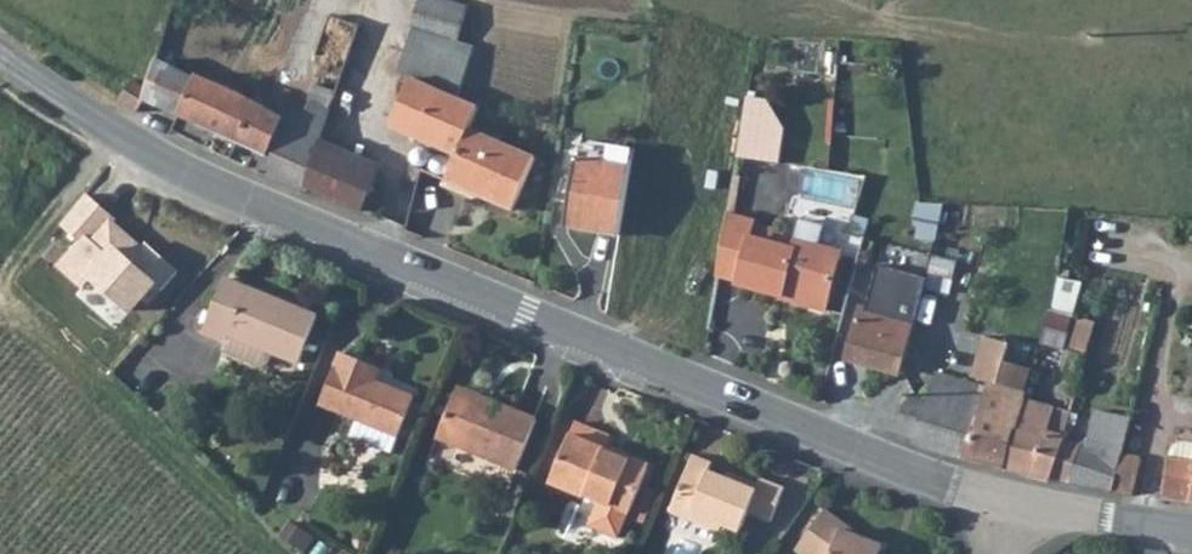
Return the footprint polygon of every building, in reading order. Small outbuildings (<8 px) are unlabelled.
[(390,127),(430,145),(445,94),(470,3),(459,0),(422,0),(400,76),(410,81),(390,127)] [(306,191),(322,141),(332,109),(312,100),(306,115),(289,108),(286,114),(198,78),(196,83),(152,65),(144,89),(126,82),(119,100),(140,114),(144,104),(266,158),(261,173),(306,191)] [(445,94),(430,145),(459,157),(449,183),(516,212),(538,160),(472,131),(480,109),(445,94)] [(751,96),(741,157),(784,164),(790,129),(773,100),(751,96)] [(378,161),(322,141),(306,191),(360,212),(378,161)] [(417,158),(414,168),(424,170),(427,162),(417,158)] [(424,170),(414,168),(410,184),(419,187),(424,170)] [(629,237),(636,173),(580,168),(572,229),(629,237)] [(942,205),(925,203),(921,218),(940,222),(947,202),(942,205)] [(728,214),(718,276),(738,281),(737,285),(779,295),(781,289),(825,300),(837,251),(818,246),(793,240),(791,249),(752,239),(756,220),(728,214)] [(800,214),(793,240),(818,246),(825,220),(800,214)] [(929,289),(954,294),(960,262),(935,257),(929,289)] [(881,266),(870,312),(917,323),(929,278),(881,266)] [(1073,333),(1083,283),(1061,278),(1050,328),(1073,333)] [(222,281),(198,335),(222,346),(226,338),(267,355),(296,368),(315,321),(222,281)] [(779,295),(778,301),(822,311),(825,300),(781,289),(779,295)] [(865,310),(852,360),(904,376),(917,323),(870,312),(865,310)] [(267,355),(226,338),(222,346),(219,353),(257,369),(262,367),(267,355)] [(1023,401),(1032,369),(1006,362),(1011,345),(985,338),(974,379),(987,382),(985,390),(962,459),(1004,468),(1023,401)] [(321,409),(357,424),(399,442),(415,403),(386,391),(383,398),(373,393),(382,372),(344,356),(321,409)] [(930,403),(915,397),(904,419),(898,433),(915,439),(914,448),(962,459),(985,390),(939,377),(930,403)] [(478,405),(455,395),(435,439),(515,472),(536,423),(492,405),(488,414),(483,412),(478,405)] [(1062,440),(1070,413),(1023,401),(1004,468),(1030,472),(1051,478),(1062,440)] [(393,455),(399,442),(357,424),(352,438),(393,455)] [(576,428),(551,488),(585,502),(587,497),(601,503),(591,527),(620,539),(649,471),(623,460),(620,465),(604,458),(611,443),(576,428)] [(1099,437),(1096,448),(1121,455),(1124,443),(1099,437)] [(1114,488),(1121,455),(1096,448),(1062,440),(1051,478),(1112,496),(1114,488)] [(1121,455),(1114,488),(1139,491),(1144,471),(1138,470),(1139,458),(1121,455)] [(1173,457),(1161,495),(1191,500),(1191,461),(1173,457)] [(693,458),(669,515),(719,536),(722,530),(739,536),(747,517),(771,526),(785,494),(761,484),(756,495),(709,475),(712,467),(693,458)] [(881,546),(860,539),(862,537),(827,511),(798,551),(803,553),(879,553),(881,546)]
